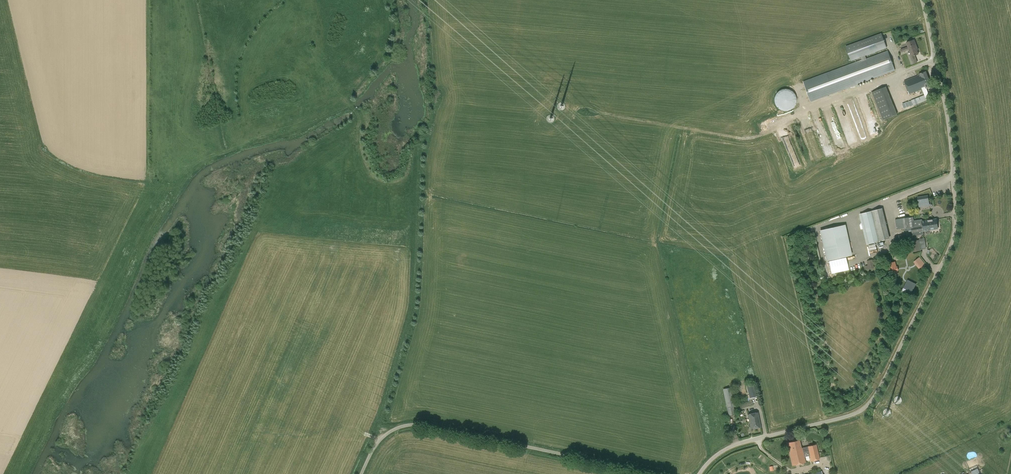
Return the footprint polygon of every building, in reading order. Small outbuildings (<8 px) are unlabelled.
[(861,57),(862,60),(840,68),(803,81),(811,102),(895,70),(888,51),(866,59),(865,56),(887,48),(882,33),(846,47),(851,61),(861,57)] [(906,43),(908,47),(900,50),(902,53),(909,50),(909,51),(916,49),(917,48),(914,40),(906,43)] [(918,54),(916,49),(909,51),(911,57),(910,57),(913,64),(917,62),(915,56),(918,54)] [(930,99),(926,89),(932,87),(926,71),(919,74),(918,74),(919,75),(904,81),(909,94),(922,89),(924,95),(911,100),(913,106),(930,99)] [(886,87),(872,92),(883,120),(897,115),(886,87)] [(790,110),(793,108),(795,106),(796,103),(796,101),(796,98),(795,95),(794,93),(792,91),(789,90),(786,89),(783,89),(781,90),(778,92),(776,94),(775,96),(775,99),(775,102),(776,105),(777,107),(780,109),(782,110),(785,111),(788,111),(790,110)] [(882,208),(871,211),(862,213),(869,244),(878,242),(890,239),(882,208)] [(915,230),(914,222),(913,217),(895,220),(897,230),(905,228),(905,231),(907,231),(912,230),(915,230)] [(915,230),(912,230),(912,236),(924,234),(923,231),(938,229),(936,219),(914,222),(915,230)] [(852,255),(845,225),(820,231),(826,261),(852,255)] [(910,242),(912,252),(921,250),(921,249),(927,248),(925,238),(919,239),(919,240),(910,242)] [(919,257),(913,262),(921,270),(927,265),(919,257)] [(872,259),(866,261),(868,265),(865,266),(866,270),(874,268),(872,259)] [(891,276),(899,274),(896,261),(888,263),(891,276)] [(908,279),(902,291),(908,294),(910,290),(913,292),(917,284),(908,279)] [(747,385),(750,398),(758,396),(755,383),(747,385)] [(723,389),(728,416),(735,414),(734,406),(736,406),(732,387),(723,389)] [(761,427),(758,412),(748,414),(751,429),(761,427)] [(816,445),(802,448),(801,448),(799,440),(788,443),(790,450),(789,451),(792,465),(805,462),(803,452),(809,450),(811,461),(820,459),(816,445)]
